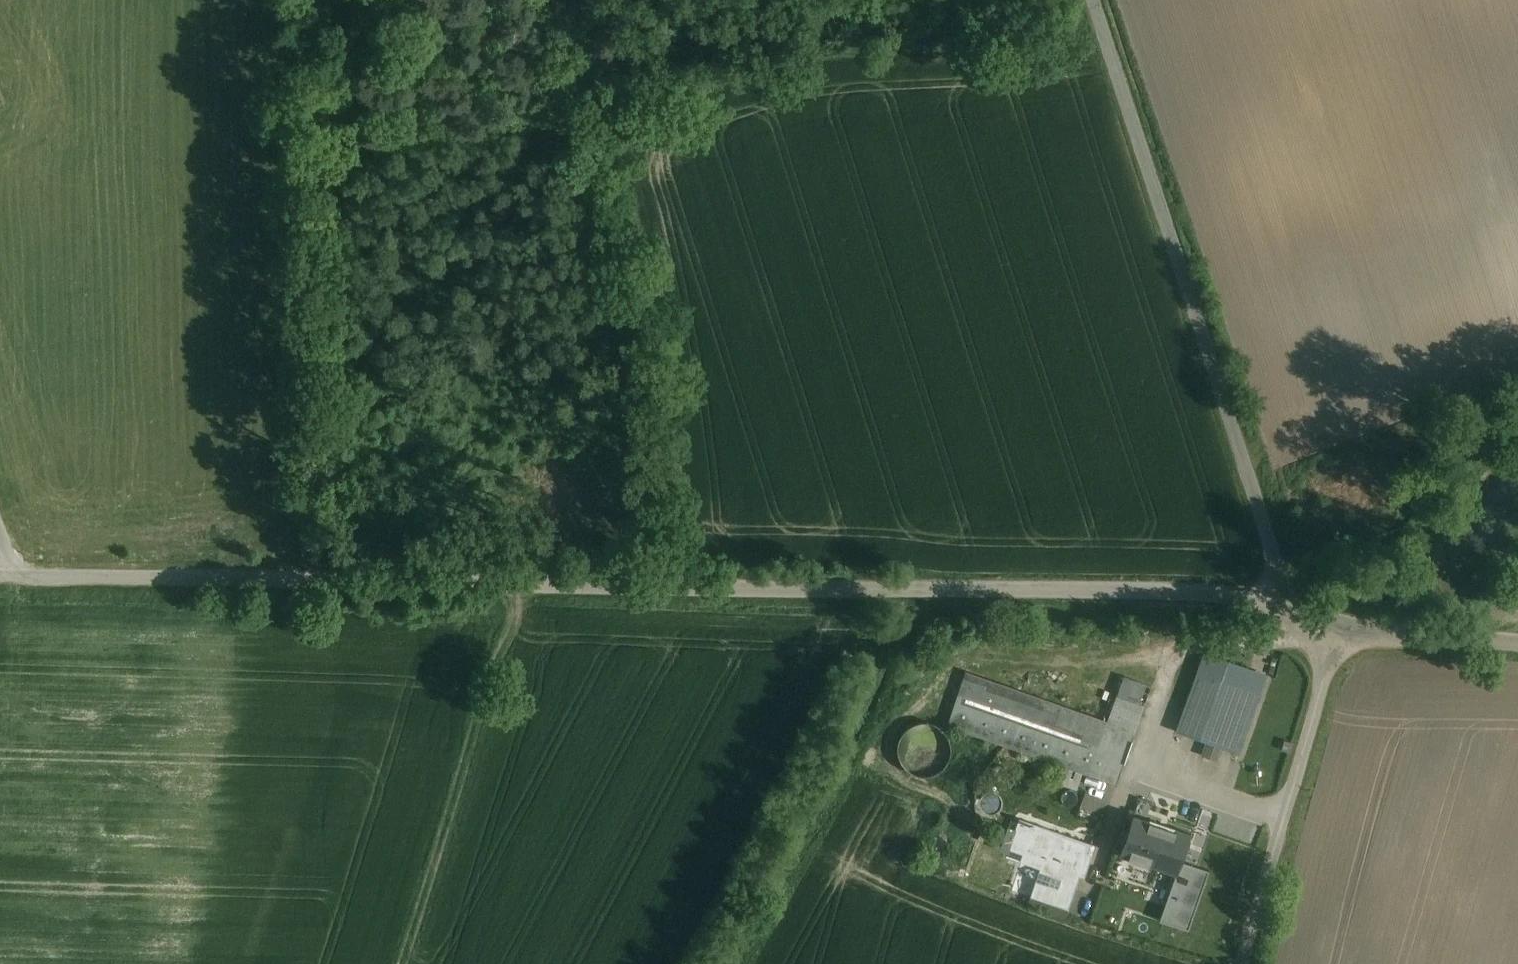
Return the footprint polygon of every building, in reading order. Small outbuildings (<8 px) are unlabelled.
[(1262,676),(1205,656),(1179,731),(1235,751),(1262,676)] [(1108,722),(966,672),(947,725),(1116,785),(1150,687),(1124,678),(1108,722)] [(908,772),(916,776),(927,777),(938,773),(946,765),(950,755),(950,744),(945,734),(936,726),(925,723),(914,725),(904,731),(898,741),(896,750),(898,758),(902,766),(908,772)] [(1176,874),(1180,861),(1189,833),(1132,815),(1119,856),(1176,874)] [(1084,878),(1096,846),(1020,818),(1008,849),(1043,862),(1039,873),(1050,877),(1047,884),(1036,880),(1030,897),(1068,910),(1080,877),(1084,878)] [(1208,870),(1180,861),(1176,874),(1162,920),(1189,928),(1208,870)]
